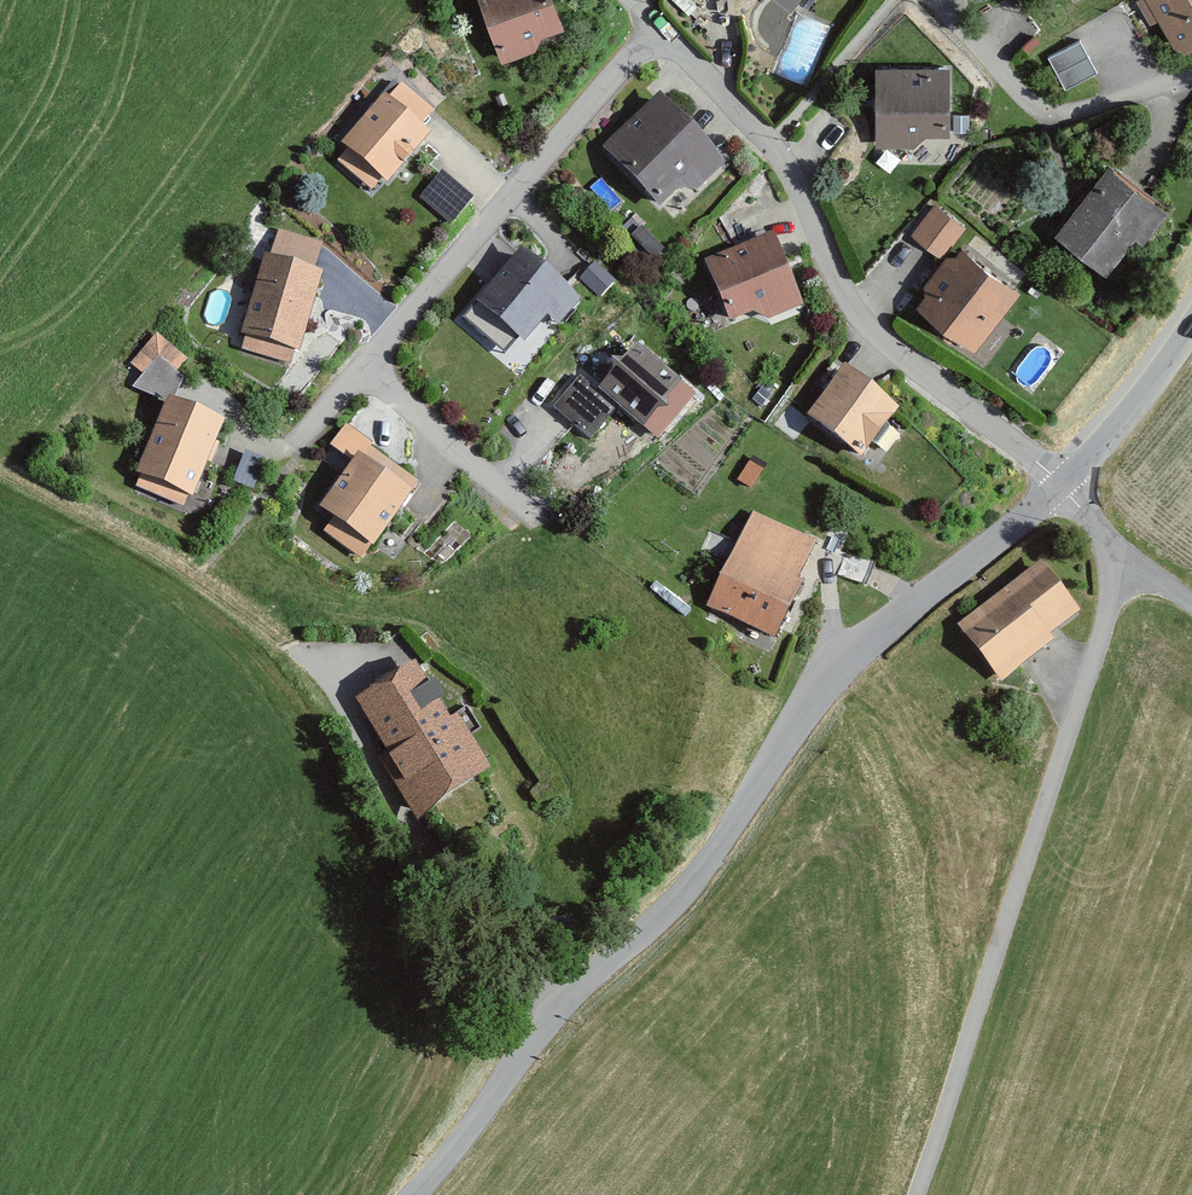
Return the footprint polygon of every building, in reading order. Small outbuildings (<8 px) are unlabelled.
[(558,0),(484,0),(508,66),(542,53),(538,43),(570,32),(558,0)] [(796,13),(807,0),(780,0),(796,13)] [(1139,4),(1154,32),(1166,25),(1184,58),(1191,54),(1191,0),(1147,0),(1139,4)] [(1050,51),(1066,86),(1099,71),(1083,36),(1050,51)] [(916,148),(929,134),(952,134),(952,73),(876,72),(876,148),(916,148)] [(393,106),(387,100),(344,149),(350,154),(339,167),(374,196),(385,183),(394,190),(437,140),(427,131),(439,117),(407,90),(393,106)] [(683,196),(702,195),(731,168),(666,98),(607,153),(664,214),(683,196)] [(1176,214),(1113,166),(1059,237),(1111,277),(1142,236),(1153,244),(1176,214)] [(422,193),(453,226),(476,204),(445,171),(422,193)] [(965,230),(934,206),(911,235),(942,259),(965,230)] [(272,264),(268,263),(245,341),(248,342),(245,354),(294,368),(297,355),(304,357),(327,279),(316,276),(324,248),(280,235),(272,264)] [(757,316),(771,324),(808,309),(780,237),(707,266),(731,326),(757,316)] [(1025,296),(967,251),(959,262),(952,257),(927,289),(932,293),(921,308),(981,353),(1025,296)] [(583,304),(526,256),(482,308),(529,348),(552,321),(561,330),(583,304)] [(616,286),(595,267),(582,282),(602,301),(616,286)] [(149,383),(162,368),(176,380),(191,363),(162,337),(133,368),(149,383)] [(687,392),(643,353),(630,369),(622,369),(622,377),(608,393),(652,431),(666,415),(677,415),(676,404),(687,392)] [(908,413),(852,371),(814,422),(869,464),(908,413)] [(600,402),(580,384),(557,411),(577,428),(600,402)] [(198,505),(230,428),(171,403),(139,480),(144,482),(139,493),(189,513),(193,503),(198,505)] [(421,488),(372,452),(326,515),(337,523),(326,538),(364,566),(375,551),(379,554),(418,501),(414,498),(421,488)] [(784,640),(822,544),(752,517),(715,613),(784,640)] [(1078,613),(1042,563),(959,625),(1000,681),(1053,642),(1048,636),(1078,613)] [(454,726),(422,672),(362,707),(392,758),(386,762),(421,823),(493,781),(460,723),(454,726)]
